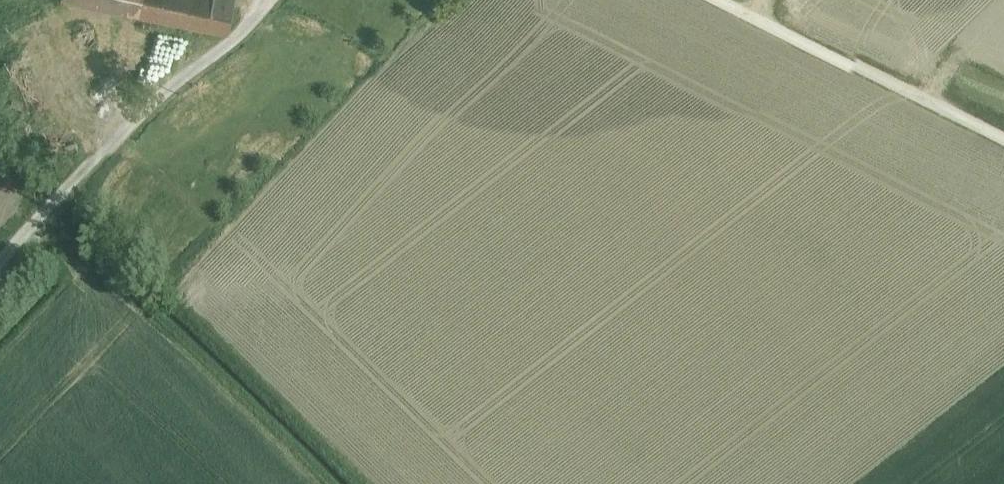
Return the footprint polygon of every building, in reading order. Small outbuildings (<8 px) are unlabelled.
[(228,29),(234,0),(93,0),(228,29)]
